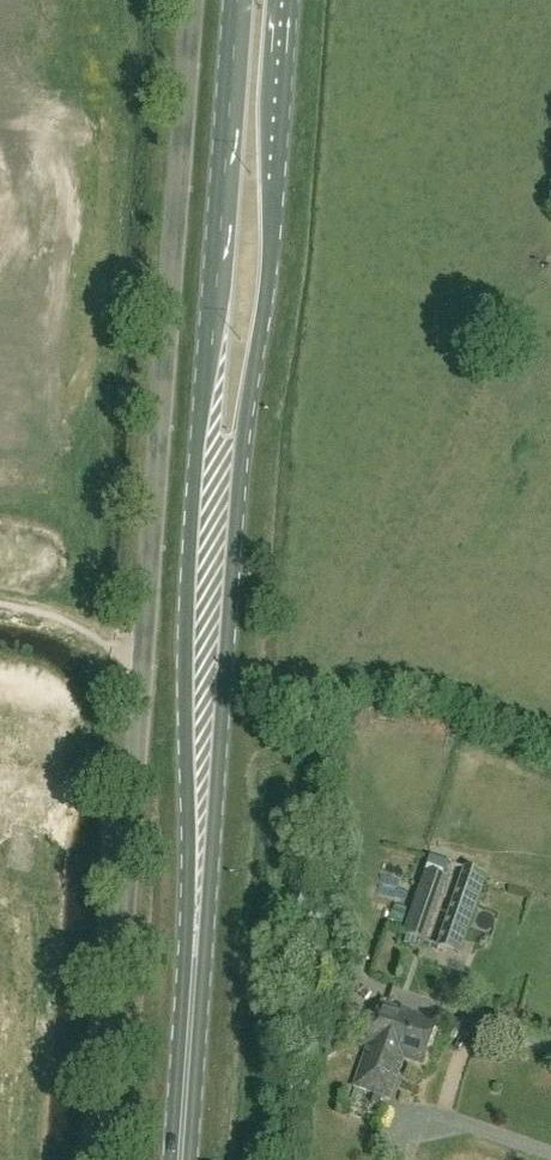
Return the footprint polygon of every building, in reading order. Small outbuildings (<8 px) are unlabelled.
[(426,943),(454,865),(433,858),(405,935),(426,943)] [(465,869),(437,947),(460,955),(488,877),(465,869)] [(423,1067),(438,1024),(381,1004),(366,1047),(368,1047),(353,1088),(390,1101),(404,1060),(423,1067)]
